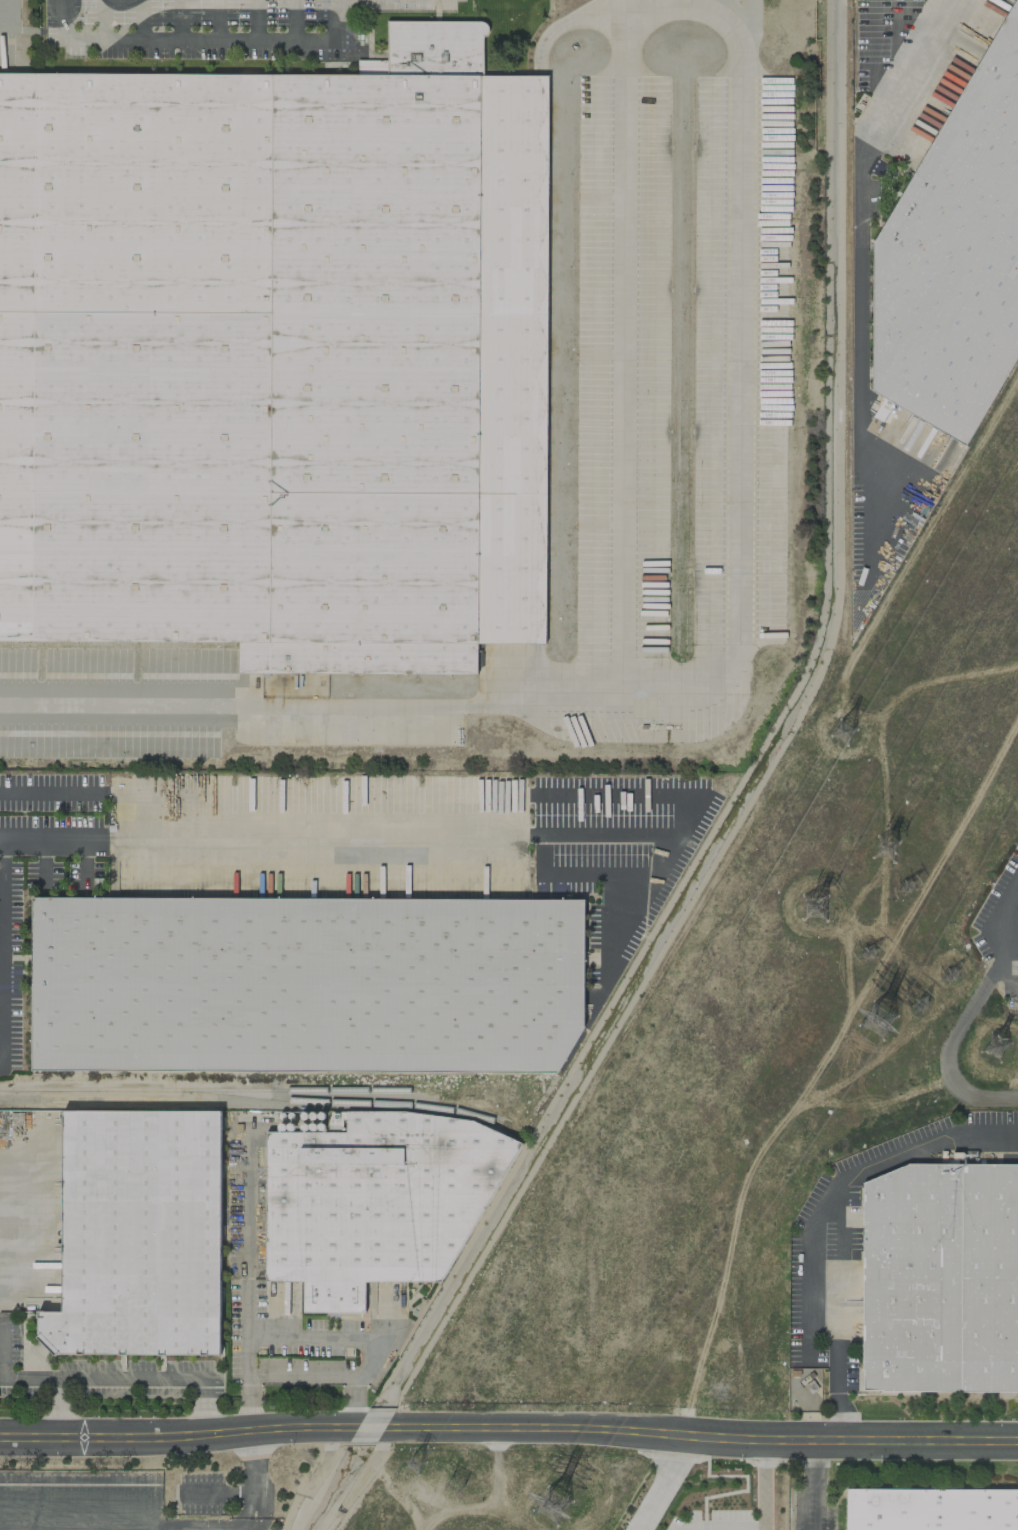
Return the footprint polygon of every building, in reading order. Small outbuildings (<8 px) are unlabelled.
[(872,243),(1015,0),(1017,0),(1017,352),(963,445),(870,390),(872,243)] [(240,638),(0,640),(0,74),(356,74),(356,60),(387,60),(388,21),(482,21),(482,75),(547,75),(545,643),(477,642),(477,670),(240,672),(240,638)] [(891,403),(882,398),(875,410),(884,415),(891,403)] [(33,898),(583,897),(582,1022),(557,1066),(33,1067),(33,898)] [(61,1110),(61,1312),(38,1313),(38,1332),(59,1353),(219,1354),(220,1110),(61,1110)] [(266,1131),(265,1281),(303,1281),(303,1312),(365,1312),(364,1280),(441,1278),(522,1144),(473,1121),(403,1112),(346,1111),(346,1132),(266,1131)] [(862,1389),(1017,1390),(1017,1165),(907,1164),(862,1182),(862,1389)] [(846,1489),(1017,1489),(1017,1529),(846,1529),(846,1489)]
